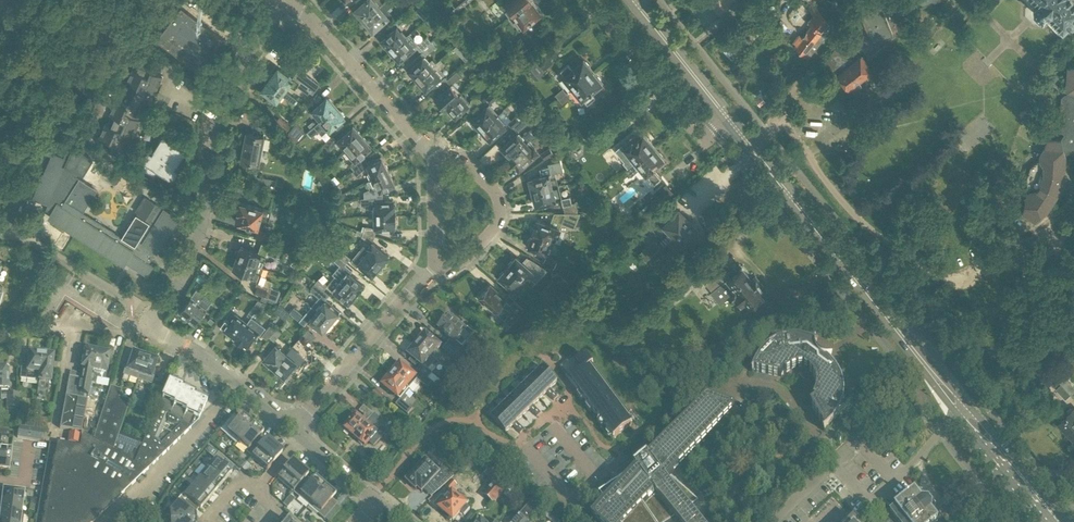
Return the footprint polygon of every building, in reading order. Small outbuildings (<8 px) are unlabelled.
[(379,7),(383,4),(380,0),(366,0),(356,10),(360,15),(360,16),(362,19),(364,19),(365,20),(379,7)] [(390,15),(392,14),(388,9),(398,0),(387,0),(383,4),(379,7),(365,20),(366,21),(365,22),(367,25),(369,25),(374,30),(390,15)] [(514,12),(529,0),(504,0),(499,4),(505,11),(509,16),(514,12)] [(514,12),(518,18),(514,21),(519,28),(524,25),(541,12),(540,11),(542,9),(534,0),(529,0),(514,12)] [(872,68),(875,66),(873,63),(891,49),(886,43),(896,34),(902,30),(896,16),(934,0),(892,0),(891,1),(890,0),(877,0),(872,4),(873,6),(874,8),(868,11),(861,14),(862,15),(862,17),(856,20),(858,24),(859,29),(860,31),(850,39),(854,45),(858,42),(864,50),(868,55),(865,58),(872,68)] [(1034,7),(1033,11),(1039,17),(1043,16),(1059,33),(1063,29),(1065,31),(1070,31),(1073,27),(1073,0),(1027,0),(1034,7)] [(210,3),(207,8),(217,15),(221,11),(210,3)] [(198,71),(223,38),(181,7),(156,40),(198,71)] [(819,11),(815,7),(813,9),(810,12),(814,16),(807,22),(808,23),(808,22),(811,26),(803,37),(799,34),(793,42),(796,44),(794,47),(808,58),(824,37),(820,34),(831,23),(819,11)] [(398,26),(406,19),(402,14),(394,21),(398,26)] [(405,37),(396,27),(382,40),(386,44),(385,46),(388,49),(390,49),(391,50),(405,37)] [(428,44),(431,41),(427,36),(424,39),(419,44),(409,33),(405,37),(391,50),(391,51),(391,53),(393,55),(395,55),(399,60),(414,47),(416,46),(420,51),(421,50),(428,44)] [(727,34),(717,42),(725,51),(724,52),(731,60),(735,56),(741,60),(746,51),(741,48),(734,43),(727,34)] [(436,63),(436,62),(432,59),(429,61),(425,56),(436,46),(431,41),(428,44),(421,50),(422,52),(414,60),(414,62),(415,64),(408,70),(409,71),(409,73),(411,76),(413,75),(417,80),(436,63)] [(459,42),(453,48),(461,56),(468,50),(459,42)] [(873,70),(872,68),(865,58),(862,55),(854,61),(853,60),(844,57),(845,54),(835,48),(825,62),(827,63),(824,65),(832,76),(837,76),(840,75),(849,87),(857,81),(858,81),(873,70)] [(163,76),(149,69),(152,64),(142,59),(137,71),(133,69),(122,93),(125,94),(121,103),(116,101),(110,114),(112,115),(108,124),(106,123),(100,136),(114,142),(111,148),(121,152),(126,141),(130,143),(141,119),(138,118),(143,109),(147,111),(153,98),(151,97),(155,88),(157,89),(163,76)] [(535,79),(544,72),(535,61),(526,68),(535,79)] [(573,88),(593,72),(589,67),(590,66),(586,62),(585,62),(584,61),(573,70),(569,65),(561,71),(566,76),(564,77),(573,88)] [(1069,90),(1073,90),(1073,67),(1067,66),(1066,90),(1069,90)] [(284,91),(285,91),(289,85),(290,85),(295,89),(297,86),(302,89),(305,85),(311,90),(310,92),(313,94),(320,85),(317,83),(299,69),(294,76),(296,77),(294,79),(288,74),(287,75),(278,69),(274,74),(272,74),(270,77),(270,79),(270,80),(284,91)] [(441,109),(442,109),(443,109),(445,108),(461,93),(459,94),(455,89),(456,88),(452,84),(461,76),(456,71),(447,79),(439,87),(443,91),(435,99),(439,102),(438,103),(438,105),(441,109)] [(593,72),(573,88),(582,99),(583,98),(588,103),(595,97),(591,92),(601,83),(601,82),(601,81),(598,77),(597,77),(593,72)] [(438,85),(439,87),(447,79),(445,76),(440,81),(441,82),(438,85)] [(284,91),(270,80),(266,84),(264,84),(262,87),(263,89),(262,90),(270,96),(266,100),(272,105),(276,101),(277,101),(281,95),(293,104),(297,99),(285,91),(284,91)] [(560,99),(566,93),(563,89),(556,95),(560,99)] [(1069,90),(1069,94),(1067,94),(1065,94),(1061,97),(1060,109),(1060,110),(1064,112),(1063,118),(1063,123),(1060,125),(1059,131),(1064,134),(1063,136),(1061,139),(1047,139),(1046,144),(1045,147),(1043,149),(1040,154),(1040,159),(1039,159),(1030,168),(1027,176),(1026,179),(1028,191),(1029,192),(1026,196),(1025,201),(1025,205),(1023,211),(1023,213),(1028,216),(1034,220),(1041,215),(1040,214),(1040,213),(1047,210),(1058,194),(1059,194),(1060,193),(1066,176),(1065,175),(1064,174),(1065,160),(1065,155),(1073,150),(1073,90),(1069,90)] [(491,103),(498,97),(494,92),(486,98),(491,103)] [(461,93),(445,108),(448,111),(447,112),(452,117),(454,117),(455,116),(455,117),(465,108),(469,112),(482,101),(478,96),(474,96),(471,99),(471,101),(468,104),(463,99),(465,98),(461,93)] [(563,103),(570,97),(566,93),(560,99),(556,102),(559,106),(563,103)] [(321,120),(335,108),(331,103),(332,101),(330,99),(328,99),(327,98),(312,110),(321,120)] [(92,111),(102,115),(107,104),(97,99),(92,111)] [(479,131),(498,114),(489,104),(473,119),(472,118),(469,120),(470,122),(473,120),(475,123),(473,124),(479,131)] [(316,124),(311,129),(314,132),(319,128),(324,124),(329,130),(344,117),(343,116),(343,114),(341,112),(339,112),(335,108),(321,120),(316,124)] [(514,127),(523,119),(528,114),(524,109),(508,123),(512,128),(514,127)] [(171,113),(167,120),(175,124),(179,116),(171,113)] [(498,114),(479,131),(485,138),(487,136),(489,139),(487,141),(488,143),(491,140),(490,139),(507,125),(498,114)] [(88,126),(91,118),(86,116),(83,124),(88,126)] [(282,118),(277,123),(286,132),(291,128),(282,118)] [(518,131),(527,123),(523,119),(514,127),(512,128),(497,141),(502,147),(503,149),(503,150),(505,153),(506,153),(510,157),(528,141),(528,140),(535,135),(530,130),(521,137),(517,133),(518,131)] [(316,124),(313,121),(308,125),(311,129),(316,124)] [(287,134),(295,143),(306,133),(296,122),(287,134)] [(279,135),(280,128),(266,125),(264,132),(279,135)] [(347,150),(361,137),(360,136),(361,134),(359,132),(356,132),(352,127),(336,142),(332,137),(330,138),(323,145),(328,149),(335,142),(339,147),(342,144),(347,150)] [(327,135),(330,138),(332,137),(337,132),(334,128),(327,135)] [(245,147),(261,150),(264,137),(264,136),(247,133),(247,134),(245,147)] [(173,141),(163,135),(153,150),(153,151),(152,152),(148,150),(141,160),(144,162),(140,167),(154,176),(158,170),(173,180),(179,170),(175,167),(176,165),(177,166),(187,150),(177,144),(175,145),(172,143),(173,141)] [(644,135),(637,140),(633,135),(622,144),(625,148),(624,148),(632,157),(631,158),(634,162),(653,147),(649,141),(649,139),(646,136),(644,136),(644,135)] [(354,169),(364,161),(364,160),(360,155),(370,147),(366,142),(366,140),(364,138),(362,138),(361,137),(347,150),(355,160),(350,164),(354,169)] [(528,141),(510,157),(509,158),(519,169),(538,152),(528,141)] [(153,202),(145,197),(136,211),(138,212),(137,214),(136,214),(122,237),(119,235),(82,212),(96,189),(81,179),(76,176),(78,172),(83,174),(93,159),(74,146),(72,150),(68,148),(64,157),(59,154),(53,152),(33,197),(48,204),(46,209),(47,208),(52,211),(49,216),(54,219),(55,218),(63,223),(71,228),(70,229),(73,231),(75,232),(76,231),(92,241),(91,242),(92,243),(92,242),(108,252),(108,253),(109,252),(124,262),(124,263),(125,263),(128,258),(135,263),(134,265),(147,273),(152,265),(148,262),(156,250),(157,250),(156,249),(166,234),(167,234),(168,234),(167,233),(177,217),(178,218),(178,217),(155,203),(155,204),(153,202)] [(259,163),(261,150),(245,147),(242,160),(242,159),(241,160),(243,160),(241,169),(250,170),(252,162),(259,164),(259,163)] [(653,147),(634,162),(626,169),(631,175),(640,168),(646,175),(646,174),(654,184),(661,178),(653,169),(654,168),(653,168),(656,165),(664,159),(663,158),(663,156),(660,153),(658,153),(653,147)] [(545,159),(553,153),(550,148),(541,154),(545,159)] [(364,161),(354,169),(353,171),(357,175),(368,165),(370,169),(368,170),(372,179),(387,171),(381,157),(374,160),(374,161),(368,164),(364,161)] [(532,191),(533,193),(558,186),(555,172),(563,170),(560,159),(548,162),(548,166),(539,169),(541,177),(529,180),(531,186),(530,187),(531,190),(532,191)] [(387,189),(394,185),(387,171),(372,179),(376,187),(378,186),(379,189),(370,190),(362,192),(363,198),(371,196),(382,196),(382,190),(387,187),(387,189)] [(271,186),(272,179),(256,176),(255,183),(271,186)] [(673,194),(666,185),(653,196),(660,204),(673,194)] [(536,206),(558,200),(557,196),(560,195),(558,186),(533,193),(533,194),(532,195),(533,199),(534,200),(536,206)] [(383,202),(383,196),(382,196),(371,196),(363,198),(352,200),(352,205),(365,205),(365,208),(375,208),(375,216),(395,215),(394,207),(393,202),(383,202)] [(561,198),(561,199),(565,212),(578,211),(574,196),(570,197),(570,196),(561,198)] [(269,220),(271,211),(264,209),(264,208),(241,202),(240,203),(238,205),(237,208),(238,211),(235,221),(238,222),(258,228),(261,218),(269,220)] [(675,236),(690,222),(679,212),(672,218),(668,214),(662,221),(666,225),(665,225),(675,236)] [(551,241),(555,242),(562,224),(572,228),(578,213),(554,213),(552,220),(553,221),(552,224),(550,223),(550,224),(549,225),(537,221),(534,227),(532,227),(530,231),(532,233),(551,241)] [(394,228),(394,224),(395,224),(395,215),(375,216),(376,227),(365,226),(359,224),(357,229),(375,236),(377,229),(394,228)] [(690,222),(675,236),(685,247),(686,246),(690,250),(697,243),(693,239),(700,233),(690,222)] [(380,266),(388,256),(372,242),(375,236),(357,229),(355,233),(361,236),(363,237),(372,243),(369,246),(371,248),(366,254),(380,266)] [(657,233),(652,229),(643,238),(647,242),(657,233)] [(268,241),(271,233),(266,232),(258,230),(255,238),(264,241),(264,240),(268,241)] [(547,254),(551,241),(532,233),(529,239),(528,240),(527,244),(527,245),(527,247),(529,248),(529,247),(536,249),(534,255),(543,260),(547,254)] [(668,234),(659,243),(663,248),(673,238),(668,234)] [(646,260),(661,245),(654,238),(639,253),(646,260)] [(280,257),(281,253),(279,252),(280,250),(262,243),(258,253),(242,247),(237,257),(257,265),(259,259),(264,261),(266,256),(267,254),(277,258),(277,257),(280,257)] [(340,256),(342,258),(347,262),(351,258),(344,252),(340,256)] [(646,264),(635,252),(625,261),(636,273),(646,264)] [(356,293),(357,292),(359,291),(362,288),(362,286),(363,284),(350,273),(353,270),(345,264),(347,262),(342,258),(340,256),(336,253),(333,257),(335,259),(335,260),(340,265),(332,274),(335,275),(337,277),(356,293)] [(372,275),(380,266),(366,254),(362,259),(357,255),(353,259),(372,275)] [(553,268),(557,262),(546,256),(543,261),(553,268)] [(257,265),(237,257),(233,268),(252,276),(251,280),(257,282),(256,285),(257,286),(255,292),(262,295),(260,299),(267,301),(275,304),(280,290),(271,287),(273,282),(266,279),(266,277),(261,275),(264,268),(257,265)] [(508,267),(522,279),(527,273),(529,275),(533,271),(516,257),(512,262),(511,261),(508,264),(508,266),(508,267)] [(711,269),(718,278),(727,270),(721,262),(711,269)] [(211,268),(204,263),(200,268),(207,273),(211,268)] [(513,289),(522,279),(508,267),(504,271),(502,271),(500,274),(500,276),(499,277),(513,289)] [(736,291),(751,279),(742,268),(737,272),(735,268),(728,273),(731,277),(712,292),(721,303),(728,297),(733,293),(733,292),(735,290),(736,291)] [(349,302),(350,300),(352,300),(355,296),(355,295),(356,293),(337,277),(335,275),(327,284),(330,286),(349,302)] [(217,281),(211,276),(209,279),(204,284),(210,289),(217,281)] [(733,293),(728,297),(733,303),(738,299),(746,310),(761,298),(759,296),(766,290),(755,277),(752,280),(751,279),(736,291),(735,290),(733,292),(733,293)] [(316,282),(324,289),(327,285),(319,278),(316,282)] [(216,292),(220,287),(222,284),(217,281),(210,289),(216,292)] [(320,295),(325,300),(330,294),(324,289),(316,282),(315,282),(311,286),(312,290),(319,296),(320,295)] [(485,301),(505,318),(511,324),(525,308),(515,300),(510,305),(490,287),(491,285),(490,285),(479,298),(484,302),(485,301)] [(548,303),(553,298),(545,290),(540,295),(548,303)] [(199,296),(194,292),(191,296),(191,297),(180,312),(187,318),(205,295),(202,293),(199,296)] [(205,295),(187,318),(195,324),(214,301),(206,295),(205,295)] [(331,304),(325,300),(320,295),(319,296),(312,305),(311,304),(310,305),(311,305),(333,323),(338,317),(336,315),(339,311),(336,308),(335,309),(330,305),(331,304)] [(255,312),(259,315),(264,308),(267,310),(269,307),(263,302),(255,312)] [(274,311),(285,319),(290,313),(279,304),(274,311)] [(333,323),(311,305),(307,310),(303,314),(294,307),(290,312),(303,323),(306,318),(309,321),(314,325),(319,329),(322,332),(326,328),(328,330),(333,323)] [(236,338),(247,324),(235,316),(230,323),(226,320),(221,326),(225,329),(227,331),(230,334),(232,334),(236,337),(236,338)] [(466,331),(449,317),(439,328),(452,339),(447,344),(456,351),(460,346),(463,348),(475,334),(468,328),(466,331)] [(247,324),(236,338),(243,343),(248,346),(258,332),(247,324)] [(262,335),(267,340),(276,329),(270,324),(262,335)] [(270,337),(274,341),(281,332),(277,328),(270,337)] [(297,340),(310,351),(316,345),(303,334),(297,340)] [(441,348),(425,334),(421,339),(420,339),(417,342),(417,344),(431,356),(434,359),(437,360),(441,355),(440,352),(439,351),(441,348)] [(814,344),(813,344),(804,342),(797,341),(790,341),(783,342),(776,345),(770,348),(767,347),(765,353),(760,359),(756,365),(753,372),(754,372),(754,371),(781,378),(784,372),(786,373),(790,370),(794,369),(799,368),(804,369),(809,370),(813,373),(816,377),(818,382),(819,387),(818,392),(817,396),(814,400),(816,402),(811,406),(826,430),(825,431),(831,426),(836,420),(840,414),(845,410),(842,408),(844,399),(844,390),(843,382),(839,374),(834,367),(828,361),(831,361),(831,360),(827,360),(826,359),(826,360),(824,359),(823,355),(821,351),(818,353),(816,349),(815,345),(817,346),(817,345),(815,344),(816,342),(815,342),(814,344)] [(275,367),(286,354),(280,349),(282,347),(278,343),(265,358),(269,362),(269,364),(272,367),(274,366),(275,367)] [(286,354),(275,367),(275,368),(275,369),(279,372),(280,372),(285,376),(293,366),(296,368),(304,358),(303,357),(305,354),(294,344),(286,354)] [(436,368),(439,363),(434,359),(431,356),(417,344),(413,349),(412,349),(409,352),(409,353),(409,354),(422,365),(417,370),(421,373),(422,374),(428,379),(432,374),(428,371),(433,365),(436,368)] [(457,361),(461,355),(456,351),(447,344),(443,349),(457,361)] [(87,350),(85,351),(81,371),(82,371),(80,379),(78,378),(78,376),(76,374),(74,372),(70,372),(60,429),(82,433),(85,417),(91,382),(91,381),(92,377),(92,376),(93,370),(96,355),(95,354),(96,351),(87,350)] [(106,380),(110,354),(96,351),(95,354),(96,355),(93,370),(92,376),(92,377),(91,381),(91,382),(96,383),(97,378),(106,380)] [(37,400),(39,381),(40,373),(42,354),(30,353),(28,369),(21,368),(20,379),(39,381),(37,400)] [(39,381),(37,400),(40,400),(41,397),(44,398),(45,390),(48,391),(49,382),(51,382),(54,358),(52,355),(42,354),(40,373),(39,381)] [(129,377),(138,380),(145,357),(134,354),(132,360),(131,360),(128,369),(127,368),(124,375),(125,375),(123,381),(127,382),(129,377)] [(593,366),(585,355),(577,362),(573,357),(559,367),(614,440),(632,426),(589,368),(593,366)] [(145,357),(138,380),(151,384),(154,378),(153,377),(156,368),(154,367),(156,361),(145,357)] [(418,379),(417,379),(415,377),(416,377),(401,364),(397,368),(396,368),(395,368),(391,373),(407,387),(412,382),(414,384),(417,379),(418,379)] [(0,367),(0,388),(2,388),(2,391),(1,391),(1,400),(6,400),(6,409),(19,409),(19,393),(8,393),(8,391),(8,368),(1,368),(0,367)] [(534,376),(549,391),(551,389),(558,382),(543,367),(534,376)] [(408,415),(413,409),(404,402),(408,398),(406,396),(410,391),(407,388),(407,387),(391,373),(386,378),(386,380),(386,381),(383,385),(400,399),(396,405),(408,415)] [(427,388),(432,383),(428,379),(422,374),(419,377),(417,379),(418,379),(417,379),(427,388)] [(1071,394),(1073,391),(1073,386),(1062,374),(1057,379),(1061,384),(1071,394)] [(526,384),(540,399),(547,393),(549,391),(534,376),(526,384)] [(1048,381),(1054,388),(1059,383),(1052,376),(1048,381)] [(113,452),(93,440),(82,433),(80,446),(57,442),(43,521),(94,521),(191,428),(190,427),(194,418),(199,420),(207,400),(205,399),(206,397),(194,392),(195,390),(182,384),(183,382),(172,377),(144,441),(134,464),(113,452)] [(534,405),(540,399),(526,384),(517,393),(532,408),(534,405)] [(1065,399),(1071,394),(1061,384),(1056,389),(1065,399)] [(113,452),(120,432),(130,402),(119,398),(122,390),(111,387),(93,440),(113,452)] [(549,391),(547,393),(550,397),(555,393),(551,389),(549,391)] [(380,404),(385,398),(376,390),(371,397),(380,404)] [(509,401),(524,416),(530,410),(532,408),(517,393),(509,401)] [(555,393),(550,397),(554,401),(559,397),(555,393)] [(690,416),(679,427),(649,460),(647,457),(634,468),(638,473),(627,484),(624,480),(599,498),(606,507),(594,520),(596,521),(673,521),(672,520),(675,518),(679,521),(700,521),(689,508),(698,502),(672,477),(734,408),(706,399),(690,416)] [(517,422),(524,416),(509,401),(501,409),(515,424),(517,422)] [(532,408),(530,410),(534,414),(538,409),(534,405),(532,408)] [(350,434),(354,437),(373,416),(374,415),(364,406),(359,411),(366,417),(363,420),(357,415),(345,429),(346,430),(346,431),(348,433),(350,433),(350,434)] [(848,418),(849,419),(845,424),(849,428),(853,424),(852,422),(863,411),(859,407),(848,418)] [(1073,408),(1059,422),(1073,439),(1073,408)] [(513,426),(515,424),(501,409),(492,418),(506,433),(513,426)] [(538,409),(534,414),(537,417),(542,413),(538,409)] [(232,416),(220,430),(227,436),(236,444),(238,441),(253,424),(247,418),(243,415),(241,417),(239,419),(234,415),(232,416)] [(373,416),(354,437),(358,441),(358,442),(361,445),(363,445),(364,446),(368,441),(373,446),(381,436),(378,433),(382,428),(374,421),(376,419),(373,416)] [(33,428),(42,430),(46,430),(48,419),(35,418),(35,420),(34,426),(33,428)] [(94,434),(96,424),(85,421),(83,432),(94,434)] [(515,424),(513,426),(517,430),(521,426),(517,422),(515,424)] [(253,424),(238,441),(248,450),(247,450),(246,452),(252,457),(265,442),(260,437),(261,436),(262,435),(263,433),(260,430),(257,428),(253,424)] [(42,430),(33,428),(19,426),(17,438),(41,442),(42,430)] [(521,426),(517,430),(521,434),(525,430),(521,426)] [(134,464),(144,441),(120,432),(113,452),(134,464)] [(77,444),(79,435),(70,433),(68,442),(77,444)] [(265,442),(252,457),(267,470),(282,453),(277,449),(270,443),(266,440),(265,442)] [(915,452),(911,448),(906,454),(910,457),(915,452)] [(0,449),(0,470),(8,471),(11,450),(0,449)] [(206,467),(224,483),(228,478),(227,476),(235,467),(218,453),(206,467)] [(292,462),(277,479),(293,493),(306,477),(308,475),(304,472),(292,462)] [(435,493),(453,477),(443,468),(438,473),(426,462),(408,481),(416,489),(418,487),(422,492),(427,486),(435,493)] [(493,503),(510,483),(502,475),(502,474),(492,466),(485,475),(494,483),(493,484),(491,483),(488,488),(489,490),(484,496),(493,503)] [(219,488),(224,483),(206,467),(198,476),(215,491),(218,487),(219,488)] [(211,494),(215,491),(198,476),(190,485),(193,487),(208,501),(213,495),(211,494)] [(306,477),(293,493),(299,497),(308,506),(311,503),(325,486),(319,480),(315,477),(313,479),(312,481),(311,482),(306,477)] [(450,492),(456,485),(451,481),(446,488),(450,492)] [(514,482),(509,488),(504,494),(513,503),(518,497),(523,491),(514,482)] [(311,503),(308,506),(318,514),(324,519),(337,504),(332,499),(334,497),(336,495),(332,492),(325,486),(311,503)] [(204,506),(208,501),(193,487),(185,496),(183,494),(178,500),(180,502),(196,515),(195,514),(202,505),(204,506)] [(3,489),(2,501),(22,504),(24,492),(3,489)] [(915,491),(913,492),(914,492),(909,496),(908,495),(907,496),(907,497),(890,511),(899,521),(936,521),(937,521),(938,521),(939,520),(931,512),(932,511),(932,505),(935,503),(932,498),(929,500),(922,499),(922,500),(915,491)] [(466,506),(469,502),(461,496),(458,499),(452,494),(439,509),(446,515),(445,517),(450,521),(452,520),(453,521),(460,513),(464,516),(470,509),(466,506)] [(288,508),(295,499),(290,495),(283,504),(288,508)] [(513,521),(528,521),(541,505),(533,499),(520,514),(513,521)] [(22,504),(2,501),(1,512),(21,515),(21,514),(22,504)] [(197,520),(196,515),(180,502),(171,513),(171,521),(197,520)] [(0,516),(0,521),(23,521),(24,514),(21,514),(21,515),(1,512),(0,516)] [(150,521),(158,521),(160,516),(156,513),(150,521)] [(291,515),(289,514),(282,521),(299,521),(291,515)]
